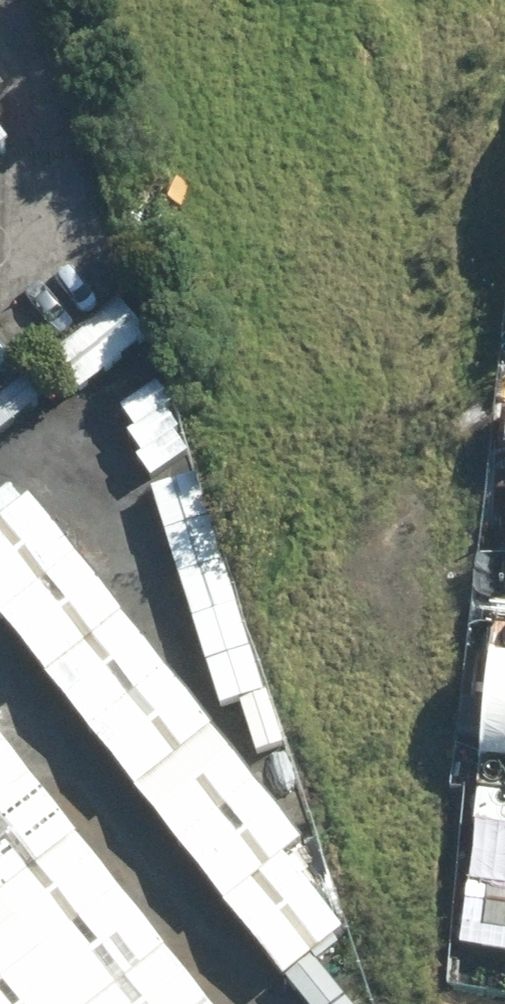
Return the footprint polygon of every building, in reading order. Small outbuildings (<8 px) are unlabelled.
[(15,157),(0,138),(0,169),(15,157)] [(51,351),(79,386),(146,332),(118,297),(51,351)] [(44,392),(26,370),(0,391),(0,427),(44,392)] [(195,469),(151,483),(219,702),(238,696),(262,688),(195,469)] [(9,481),(0,488),(0,511),(21,495),(9,481)] [(281,974),(284,972),(310,951),(343,925),(288,862),(309,845),(28,489),(21,495),(0,511),(0,617),(281,974)] [(279,741),(262,688),(238,696),(255,749),(279,741)] [(0,732),(0,1003),(214,1003),(0,732)] [(310,951),(284,972),(310,1003),(354,1003),(310,951)]
